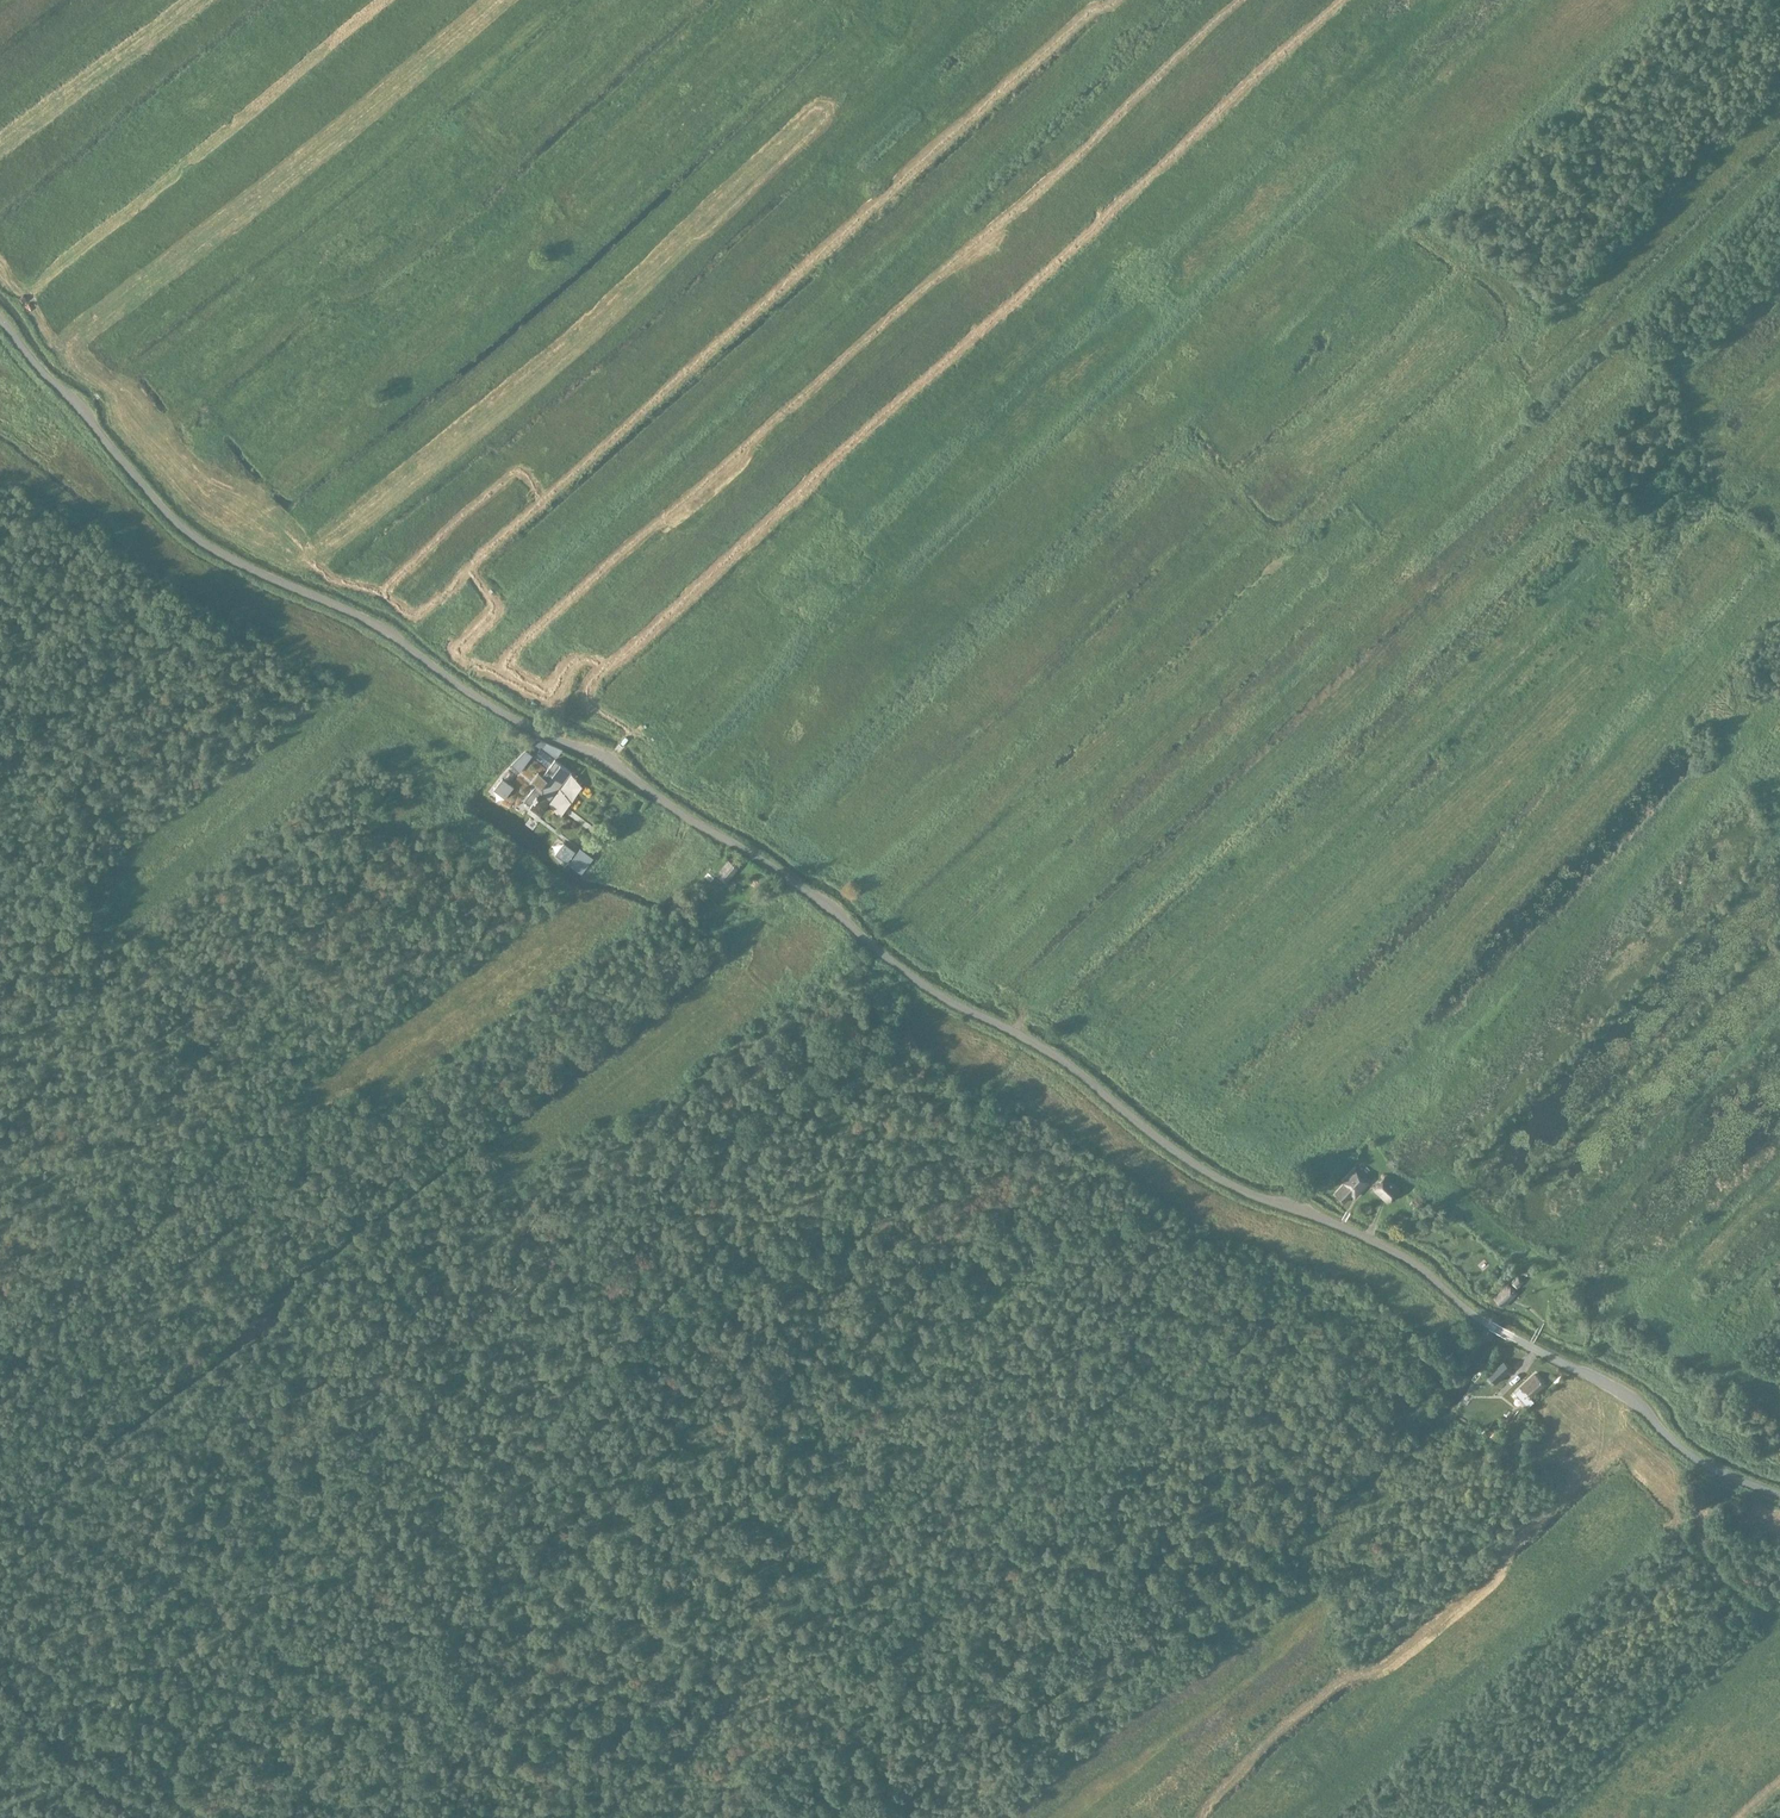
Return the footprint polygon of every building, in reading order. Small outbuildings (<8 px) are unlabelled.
[(678,96),(689,89),(685,83),(674,89),(678,96)] [(398,353),(405,342),(399,339),(392,350),(398,353)] [(543,748),(556,758),(562,750),(546,743),(543,748)] [(525,750),(511,765),(519,772),(532,755),(525,750)] [(538,751),(531,758),(537,763),(544,757),(538,751)] [(554,759),(542,776),(537,773),(531,781),(538,786),(535,790),(533,788),(523,801),(540,813),(571,772),(554,759)] [(502,778),(493,789),(505,798),(513,787),(502,778)] [(575,851),(563,842),(555,854),(566,863),(575,851)] [(738,866),(727,858),(714,875),(726,883),(738,866)] [(709,884),(714,878),(706,872),(701,878),(709,884)] [(1180,1027),(1179,1027),(1193,1016),(1188,1010),(1169,1025),(1174,1031),(1180,1027)] [(1367,1183),(1354,1170),(1341,1183),(1343,1186),(1334,1195),(1342,1203),(1351,1194),(1354,1197),(1367,1183)] [(1384,1175),(1370,1191),(1376,1196),(1378,1194),(1387,1202),(1399,1188),(1384,1175)] [(1511,1283),(1517,1289),(1523,1282),(1518,1277),(1511,1283)] [(1515,1294),(1508,1286),(1494,1299),(1501,1308),(1515,1294)] [(1489,1375),(1496,1382),(1511,1369),(1504,1361),(1489,1375)] [(1534,1374),(1515,1393),(1529,1407),(1533,1403),(1529,1399),(1544,1384),(1534,1374)] [(1479,1409),(1485,1416),(1490,1412),(1484,1405),(1479,1409)]
